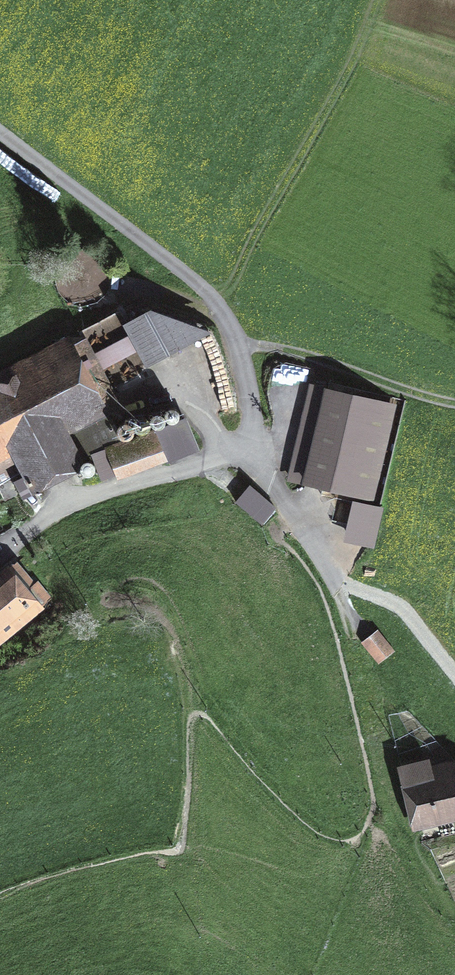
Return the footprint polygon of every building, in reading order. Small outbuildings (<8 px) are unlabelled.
[(130,316),(133,322),(127,325),(146,361),(201,332),(151,313),(144,317),(140,311),(130,316)] [(77,463),(57,426),(100,404),(102,403),(74,349),(0,387),(0,482),(26,469),(32,481),(28,483),(30,487),(34,485),(77,463)] [(327,392),(306,482),(371,498),(393,408),(327,392)] [(167,462),(196,451),(184,420),(121,444),(100,404),(57,426),(77,463),(92,455),(102,480),(164,456),(167,462)] [(236,502),(263,524),(275,509),(250,485),(236,502)] [(345,540),(375,548),(385,506),(355,499),(345,540)] [(43,596),(20,569),(0,586),(0,632),(43,596)] [(377,632),(363,642),(379,663),(392,652),(377,632)] [(420,820),(454,812),(454,762),(430,769),(428,761),(407,767),(420,820)]
